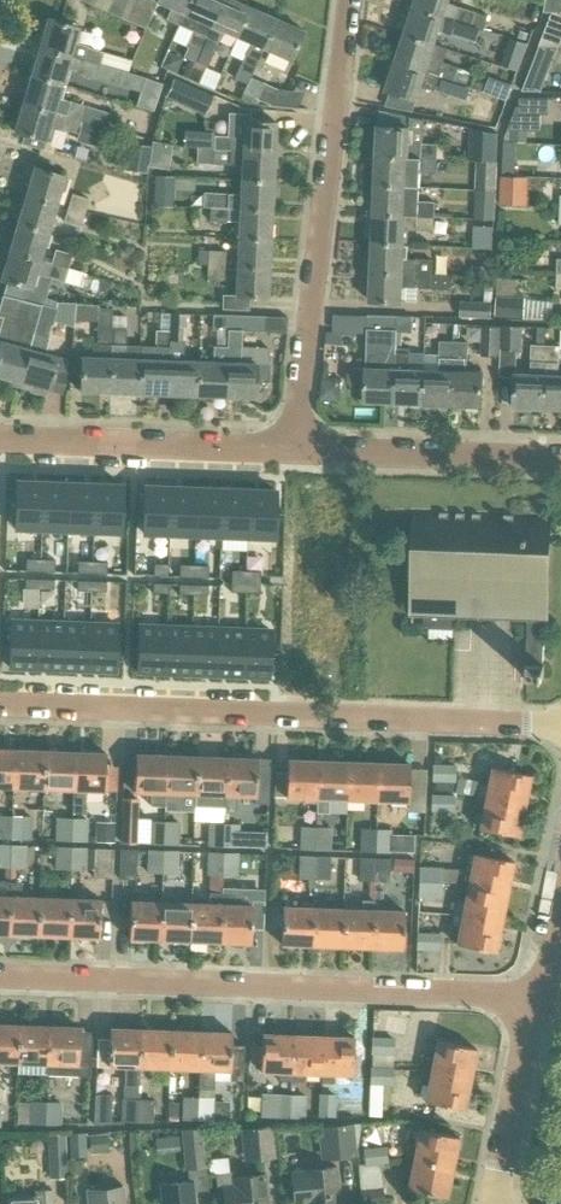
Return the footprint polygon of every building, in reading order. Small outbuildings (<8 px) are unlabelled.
[(93,6),(106,12),(111,0),(96,0),(93,6)] [(108,13),(119,18),(127,0),(111,0),(106,12),(108,13)] [(132,23),(142,0),(127,0),(119,18),(132,23)] [(157,3),(157,2),(153,0),(142,0),(132,23),(145,29),(157,3)] [(179,25),(190,0),(158,0),(157,2),(157,3),(170,9),(166,19),(179,25)] [(194,62),(222,0),(190,0),(179,25),(192,31),(185,46),(188,47),(183,58),(194,62)] [(233,0),(222,0),(194,62),(207,68),(212,58),(224,33),(236,38),(243,22),(250,7),(233,0)] [(480,29),(484,30),(489,16),(476,12),(450,4),(451,0),(415,0),(413,7),(480,29)] [(258,59),(262,49),(276,19),(250,7),(243,22),(236,38),(249,44),(234,78),(247,84),(250,77),(258,59)] [(404,34),(436,45),(440,32),(452,36),(452,35),(467,40),(476,43),(480,29),(413,7),(404,34)] [(39,48),(98,65),(102,52),(73,44),(78,29),(47,19),(39,48)] [(276,19),(262,49),(290,61),(303,31),(276,19)] [(501,29),(495,47),(508,52),(515,35),(501,29)] [(420,70),(453,82),(458,67),(443,62),(448,49),(436,45),(404,34),(395,62),(420,70)] [(127,73),(98,65),(39,48),(30,76),(61,85),(66,70),(139,92),(143,78),(127,73)] [(420,70),(395,62),(386,90),(418,101),(422,87),(434,91),(434,90),(466,101),(471,88),(453,82),(420,70)] [(22,103),(106,127),(116,130),(120,116),(58,97),(61,85),(30,76),(22,103)] [(277,89),(250,77),(248,84),(244,93),(270,105),(277,89)] [(489,77),(483,92),(507,100),(512,86),(489,77)] [(528,78),(523,91),(542,92),(547,78),(528,78)] [(173,79),(165,96),(206,114),(214,97),(173,79)] [(519,113),(548,114),(549,97),(520,97),(519,113)] [(102,141),(106,127),(22,103),(14,132),(23,134),(21,144),(42,151),(49,126),(102,141)] [(428,114),(426,125),(459,131),(461,119),(428,114)] [(214,149),(275,152),(276,123),(243,121),(243,137),(187,135),(186,147),(214,149)] [(376,155),(437,159),(438,144),(409,143),(410,128),(378,126),(376,155)] [(470,160),(473,160),(476,161),(498,162),(499,134),(471,128),(470,160)] [(147,171),(150,146),(132,143),(129,169),(147,171)] [(241,179),(273,181),(275,152),(214,149),(186,147),(184,147),(183,162),(211,164),(241,166),(241,179)] [(375,184),(407,186),(420,186),(421,172),(436,173),(436,176),(472,178),(473,160),(470,160),(437,159),(376,155),(375,184)] [(515,176),(516,165),(503,165),(503,175),(505,175),(515,176)] [(26,195),(56,204),(65,176),(34,167),(26,195)] [(515,176),(505,175),(503,204),(515,205),(516,176),(515,176)] [(146,177),(145,192),(167,193),(167,177),(146,177)] [(273,181),(241,179),(240,195),(204,193),(203,208),(210,208),(272,210),(273,181)] [(375,184),(374,214),(408,215),(435,216),(435,202),(406,200),(407,186),(375,184)] [(495,217),(497,190),(477,189),(477,217),(495,217)] [(173,206),(174,195),(155,194),(154,206),(173,206)] [(17,223),(48,232),(56,204),(26,195),(17,223)] [(68,207),(84,212),(88,200),(71,196),(68,207)] [(84,212),(68,207),(64,223),(80,227),(84,212)] [(238,237),(271,239),(272,210),(210,208),(209,223),(225,224),(225,222),(239,223),(238,237)] [(372,242),(404,244),(405,229),(434,231),(435,216),(408,215),(374,214),(372,242)] [(9,251),(40,260),(48,232),(17,223),(9,251)] [(205,240),(192,242),(193,249),(220,246),(218,230),(204,232),(205,240)] [(271,239),(238,237),(236,266),(269,268),(271,239)] [(372,242),(371,271),(377,271),(432,274),(432,262),(403,261),(404,244),(372,242)] [(55,249),(51,264),(67,268),(71,253),(55,249)] [(208,265),(224,265),(224,251),(208,250),(208,265)] [(40,260),(9,251),(1,279),(31,288),(35,275),(63,282),(67,268),(51,264),(40,260)] [(223,280),(224,265),(208,265),(207,279),(223,280)] [(269,268),(236,266),(235,295),(223,294),(222,309),(249,310),(249,296),(268,297),(269,268)] [(473,275),(488,276),(488,266),(473,266),(473,275)] [(377,271),(371,271),(370,300),(402,302),(402,289),(451,291),(452,275),(432,274),(377,271)] [(523,318),(524,297),(495,296),(494,317),(523,318)] [(40,307),(4,297),(0,311),(0,317),(7,319),(0,344),(0,377),(20,383),(28,355),(40,307)] [(460,318),(492,320),(493,302),(461,301),(460,318)] [(55,311),(40,307),(28,355),(20,383),(49,391),(54,369),(65,372),(65,359),(43,353),(50,326),(51,326),(55,311)] [(110,393),(112,328),(112,308),(98,308),(97,345),(97,358),(82,357),(81,392),(110,393)] [(170,331),(168,395),(196,396),(198,361),(183,360),(184,341),(185,313),(171,313),(170,331)] [(212,330),(228,331),(228,315),(213,314),(212,330)] [(228,315),(228,331),(264,332),(264,316),(228,315)] [(397,319),(397,332),(412,333),(413,317),(398,316),(397,319)] [(365,402),(394,403),(396,355),(397,332),(397,319),(368,318),(366,368),(353,368),(349,369),(347,372),(347,383),(348,385),(352,387),(366,387),(365,402)] [(501,351),(502,327),(482,326),(481,355),(501,356),(501,351)] [(522,328),(502,327),(501,351),(521,352),(522,328)] [(112,328),(110,393),(139,394),(140,345),(125,344),(126,329),(112,328)] [(139,394),(168,395),(170,331),(156,330),(155,346),(140,345),(139,394)] [(424,404),(453,405),(454,367),(455,342),(440,341),(439,370),(425,369),(424,404)] [(454,367),(453,405),(482,406),(483,371),(468,371),(469,342),(455,342),(454,367)] [(514,408),(544,409),(546,345),(532,345),(531,362),(532,361),(531,373),(516,373),(514,408)] [(546,345),(544,409),(560,410),(560,374),(560,362),(560,346),(546,345)] [(213,361),(198,361),(196,396),(225,397),(227,346),(213,346),(213,361)] [(239,347),(227,346),(225,397),(255,398),(256,381),(269,382),(270,348),(239,347)] [(394,403),(424,404),(425,369),(409,368),(410,355),(396,355),(394,403)] [(16,480),(14,527),(41,528),(42,481),(16,480)] [(42,481),(41,528),(68,529),(69,482),(42,481)] [(69,482),(68,529),(94,530),(95,482),(69,482)] [(95,482),(94,530),(121,531),(123,483),(95,482)] [(144,484),(142,532),(169,533),(171,485),(144,484)] [(171,485),(169,533),(195,534),(198,487),(171,485)] [(198,487),(195,534),(222,535),(224,488),(198,487)] [(224,488),(222,535),(248,536),(251,489),(224,488)] [(251,489),(248,536),(275,537),(276,491),(251,489)] [(413,615),(425,615),(455,616),(528,619),(527,663),(545,664),(550,513),(416,508),(413,615)] [(26,558),(26,571),(40,571),(41,559),(26,558)] [(41,559),(40,571),(55,572),(55,560),(41,559)] [(78,560),(77,573),(92,573),(93,561),(78,560)] [(93,561),(92,573),(107,574),(107,561),(93,561)] [(154,563),(153,576),(168,576),(169,564),(154,563)] [(180,564),(179,577),(194,577),(194,565),(180,564)] [(194,565),(194,577),(208,578),(209,565),(194,565)] [(232,570),(231,581),(246,582),(246,570),(232,570)] [(246,570),(246,582),(261,582),(261,571),(246,570)] [(25,578),(25,588),(40,588),(40,578),(25,578)] [(40,578),(40,588),(54,589),(55,579),(40,578)] [(77,580),(77,590),(92,590),(92,580),(77,580)] [(92,580),(92,590),(106,591),(107,581),(92,580)] [(231,581),(231,592),(246,593),(246,582),(231,581)] [(246,582),(246,593),(260,593),(261,582),(246,582)] [(154,583),(153,593),(168,593),(168,584),(154,583)] [(179,584),(179,594),(193,594),(194,584),(179,584)] [(194,584),(193,594),(208,595),(208,585),(194,584)] [(455,616),(425,615),(424,628),(455,629),(455,616)] [(11,621),(9,667),(36,668),(38,622),(11,621)] [(38,622),(36,668),(63,669),(64,623),(38,622)] [(64,623),(63,669),(89,670),(91,624),(64,623)] [(91,624),(89,670),(116,671),(117,625),(91,624)] [(139,626),(137,672),(164,673),(165,627),(139,626)] [(165,627),(164,673),(190,674),(192,628),(165,627)] [(192,628),(190,674),(217,675),(218,629),(192,628)] [(218,629),(217,675),(243,676),(245,629),(218,629)] [(245,629),(243,676),(270,676),(271,630),(245,629)] [(525,663),(525,677),(544,677),(545,664),(527,663),(525,663)] [(13,787),(14,750),(0,749),(0,787),(13,787)] [(14,750),(13,787),(43,788),(45,751),(14,750)] [(43,788),(73,789),(74,752),(45,751),(43,788)] [(74,752),(73,789),(72,813),(85,813),(86,790),(116,791),(117,778),(104,777),(105,753),(74,752)] [(164,806),(164,792),(166,755),(135,754),(134,791),(151,792),(151,805),(164,806)] [(164,792),(195,794),(196,756),(166,755),(164,792)] [(224,806),(226,757),(196,756),(195,794),(194,806),(224,806)] [(226,757),(224,806),(224,809),(236,810),(237,795),(255,796),(255,805),(269,805),(270,786),(255,785),(256,758),(226,757)] [(304,805),(316,805),(317,760),(287,759),(286,773),(275,773),(274,796),(304,797),(304,805)] [(317,760),(316,805),(316,814),(329,815),(330,798),(346,799),(348,761),(317,760)] [(346,799),(377,800),(378,762),(348,761),(346,799)] [(378,762),(377,800),(407,801),(408,763),(378,762)] [(432,782),(455,782),(456,765),(432,764),(432,782)] [(477,796),(523,805),(529,775),(491,767),(487,785),(479,784),(477,796)] [(431,812),(454,812),(455,795),(431,794),(431,812)] [(523,805),(477,796),(474,808),(482,809),(478,828),(517,835),(523,805)] [(121,843),(137,844),(139,800),(122,799),(122,817),(121,843)] [(11,839),(12,816),(0,815),(0,839),(11,839)] [(12,816),(11,839),(27,840),(28,816),(12,816)] [(56,841),(71,841),(72,818),(57,817),(56,841)] [(72,818),(71,841),(87,842),(88,818),(72,818)] [(148,844),(162,845),(163,821),(149,821),(148,844)] [(163,821),(162,845),(179,845),(180,822),(163,821)] [(208,846),(223,847),(223,842),(224,823),(208,823),(208,846)] [(223,842),(223,847),(239,847),(240,824),(224,823),(223,842)] [(299,850),(315,850),(315,827),(300,826),(299,850)] [(315,827),(315,850),(331,851),(332,827),(315,827)] [(360,852),(375,852),(376,829),(361,828),(360,852)] [(376,829),(375,852),(391,853),(392,829),(376,829)] [(10,868),(11,844),(0,844),(0,867),(10,868)] [(11,844),(10,868),(26,868),(27,845),(11,844)] [(188,845),(189,870),(200,870),(198,844),(188,845)] [(54,869),(70,870),(71,847),(56,846),(54,869)] [(71,847),(70,870),(86,871),(87,847),(71,847)] [(94,877),(113,878),(114,848),(94,847),(94,877)] [(120,879),(136,879),(137,849),(120,849),(120,879)] [(146,873),(161,873),(162,850),(147,849),(146,873)] [(162,850),(161,873),(178,874),(179,851),(162,850)] [(207,875),(221,875),(222,854),(222,852),(208,852),(207,875)] [(222,854),(221,875),(238,876),(239,853),(222,852),(222,854)] [(467,883),(506,891),(512,861),(473,853),(470,871),(462,869),(460,881),(467,883)] [(298,879),(314,879),(314,856),(299,855),(298,879)] [(314,856),(314,879),(330,879),(331,856),(314,856)] [(359,881),(374,881),(375,858),(360,857),(359,881)] [(375,858),(374,881),(390,882),(391,858),(375,858)] [(419,882),(442,883),(443,867),(419,867),(419,882)] [(8,934),(9,896),(9,883),(9,881),(0,881),(0,934),(8,934)] [(442,883),(419,882),(418,897),(442,898),(442,883)] [(9,883),(9,896),(8,934),(37,935),(38,897),(21,897),(22,883),(9,883)] [(453,911),(500,921),(506,891),(467,883),(464,901),(456,899),(453,911)] [(209,904),(191,903),(189,941),(219,942),(221,895),(209,895),(209,904)] [(221,895),(219,942),(250,943),(251,905),(233,905),(234,896),(221,895)] [(38,897),(37,935),(68,936),(69,899),(38,897)] [(69,899),(68,936),(98,937),(99,900),(69,899)] [(342,946),(371,947),(373,909),(373,900),(361,900),(361,909),(343,908),(342,946)] [(127,938),(158,940),(160,902),(129,901),(127,938)] [(160,902),(158,940),(189,941),(191,903),(160,902)] [(281,944),(311,945),(313,907),(282,906),(281,944)] [(311,945),(342,946),(343,908),(313,907),(311,945)] [(373,909),(371,947),(402,948),(403,910),(373,909)] [(500,921),(453,911),(451,923),(459,925),(455,943),(494,951),(500,921)] [(416,949),(440,950),(440,933),(417,932),(416,949)] [(16,1063),(18,1025),(0,1024),(0,1063),(16,1063)] [(46,1064),(48,1026),(18,1025),(16,1063),(46,1064)] [(78,1027),(48,1026),(46,1064),(46,1074),(88,1076),(89,1066),(77,1065),(78,1027)] [(138,1080),(138,1067),(140,1029),(109,1028),(108,1066),(125,1067),(125,1085),(138,1085),(138,1080)] [(170,1030),(140,1029),(138,1067),(169,1068),(169,1059),(170,1030)] [(169,1068),(199,1069),(200,1031),(170,1030),(169,1059),(169,1068)] [(229,1080),(243,1080),(244,1047),(230,1047),(230,1032),(200,1031),(199,1069),(198,1090),(214,1091),(215,1070),(229,1070),(229,1080)] [(261,1047),(249,1046),(249,1062),(261,1063),(260,1071),(278,1072),(278,1080),(291,1080),(291,1072),(293,1035),(262,1033),(261,1047)] [(304,1073),(322,1073),(323,1036),(293,1035),(291,1072),(291,1080),(304,1081),(304,1073)] [(323,1036),(322,1073),(321,1081),(334,1082),(335,1074),(352,1074),(354,1037),(323,1036)] [(371,1054),(394,1055),(395,1037),(372,1037),(371,1054)] [(423,1070),(469,1079),(475,1048),(436,1041),(433,1058),(425,1057),(423,1070)] [(370,1085),(393,1085),(394,1067),(371,1066),(370,1085)] [(469,1079),(423,1070),(420,1081),(428,1082),(424,1101),(463,1109),(469,1079)] [(337,1094),(322,1093),(322,1117),(336,1118),(337,1094)] [(288,1118),(289,1094),(275,1094),(274,1117),(288,1118)] [(302,1118),(303,1095),(289,1094),(288,1118),(302,1118)] [(96,1095),(94,1124),(111,1124),(113,1095),(96,1095)] [(182,1120),(197,1120),(198,1097),(183,1096),(182,1120)] [(214,1097),(198,1097),(197,1120),(213,1121),(214,1097)] [(121,1122),(136,1122),(137,1099),(122,1098),(121,1122)] [(137,1099),(136,1122),(153,1123),(154,1099),(137,1099)] [(29,1124),(44,1125),(45,1101),(30,1101),(29,1124)] [(45,1101),(44,1125),(61,1125),(62,1102),(45,1101)] [(169,1102),(169,1122),(178,1122),(179,1102),(169,1102)] [(353,1155),(350,1124),(319,1127),(321,1144),(333,1143),(334,1157),(353,1155)] [(242,1130),(245,1159),(276,1156),(273,1126),(242,1130)] [(206,1165),(201,1127),(184,1128),(188,1167),(206,1165)] [(412,1159),(451,1167),(457,1137),(418,1129),(415,1146),(408,1145),(405,1158),(412,1159)] [(68,1133),(70,1158),(87,1156),(86,1133),(68,1133)] [(65,1135),(49,1136),(51,1177),(67,1176),(65,1135)] [(363,1148),(365,1166),(388,1163),(386,1146),(363,1148)] [(451,1167),(412,1159),(406,1189),(445,1197),(451,1167)] [(295,1203),(307,1202),(307,1203),(339,1203),(335,1167),(291,1172),(295,1203)] [(232,1172),(215,1174),(217,1188),(223,1188),(225,1203),(267,1203),(264,1175),(232,1178),(232,1172)] [(162,1203),(194,1203),(192,1181),(160,1185),(162,1203)] [(87,1203),(124,1203),(122,1185),(86,1189),(87,1203)] [(362,1203),(385,1203),(383,1187),(360,1190),(362,1203)] [(7,1203),(51,1203),(51,1190),(35,1191),(35,1197),(6,1198),(7,1203)]
